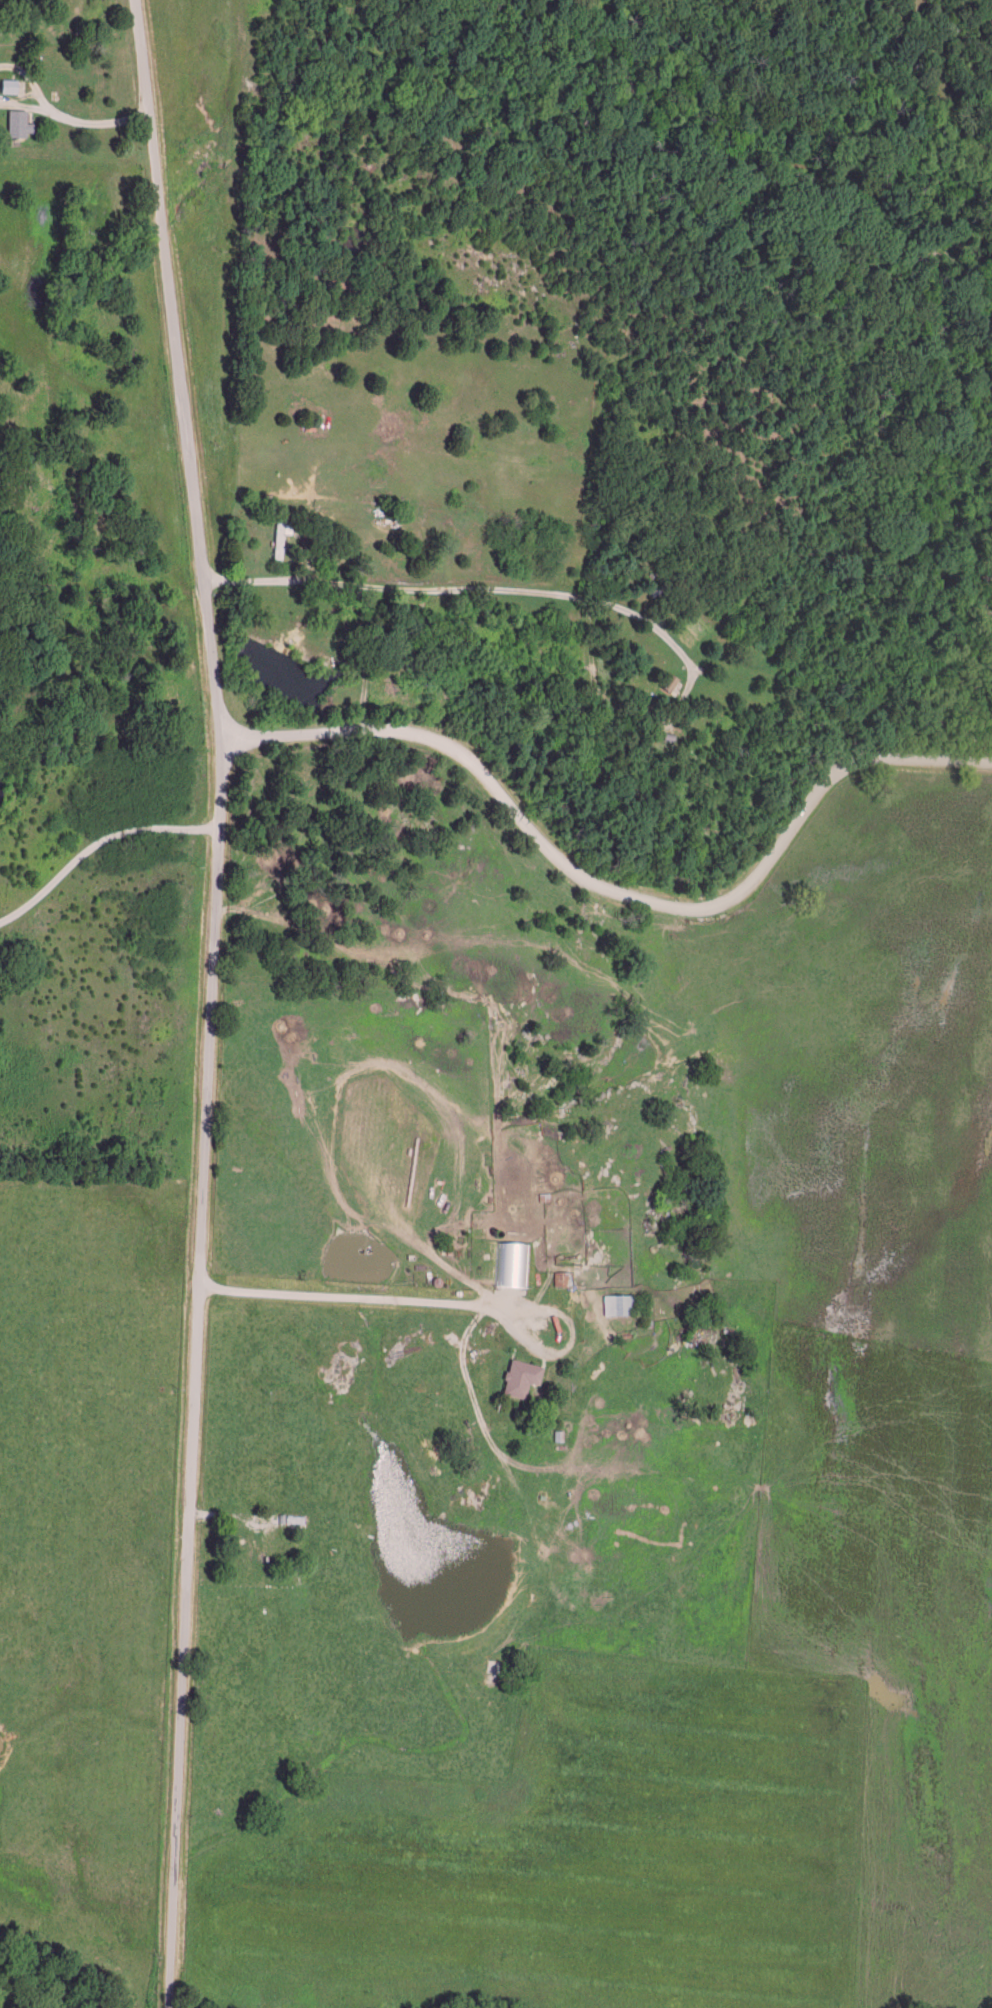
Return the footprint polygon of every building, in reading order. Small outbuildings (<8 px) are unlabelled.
[(19,77),(3,77),(2,91),(18,91),(19,77)] [(28,121),(28,108),(9,108),(9,134),(35,134),(35,121),(28,121)] [(673,690),(679,674),(667,670),(661,686),(673,690)] [(528,1241),(497,1240),(496,1283),(527,1284),(528,1241)] [(570,1269),(555,1269),(555,1284),(570,1285),(570,1269)] [(636,1292),(605,1293),(606,1313),(636,1313),(636,1292)] [(545,1365),(513,1356),(504,1391),(527,1397),(531,1380),(541,1383),(545,1365)]
